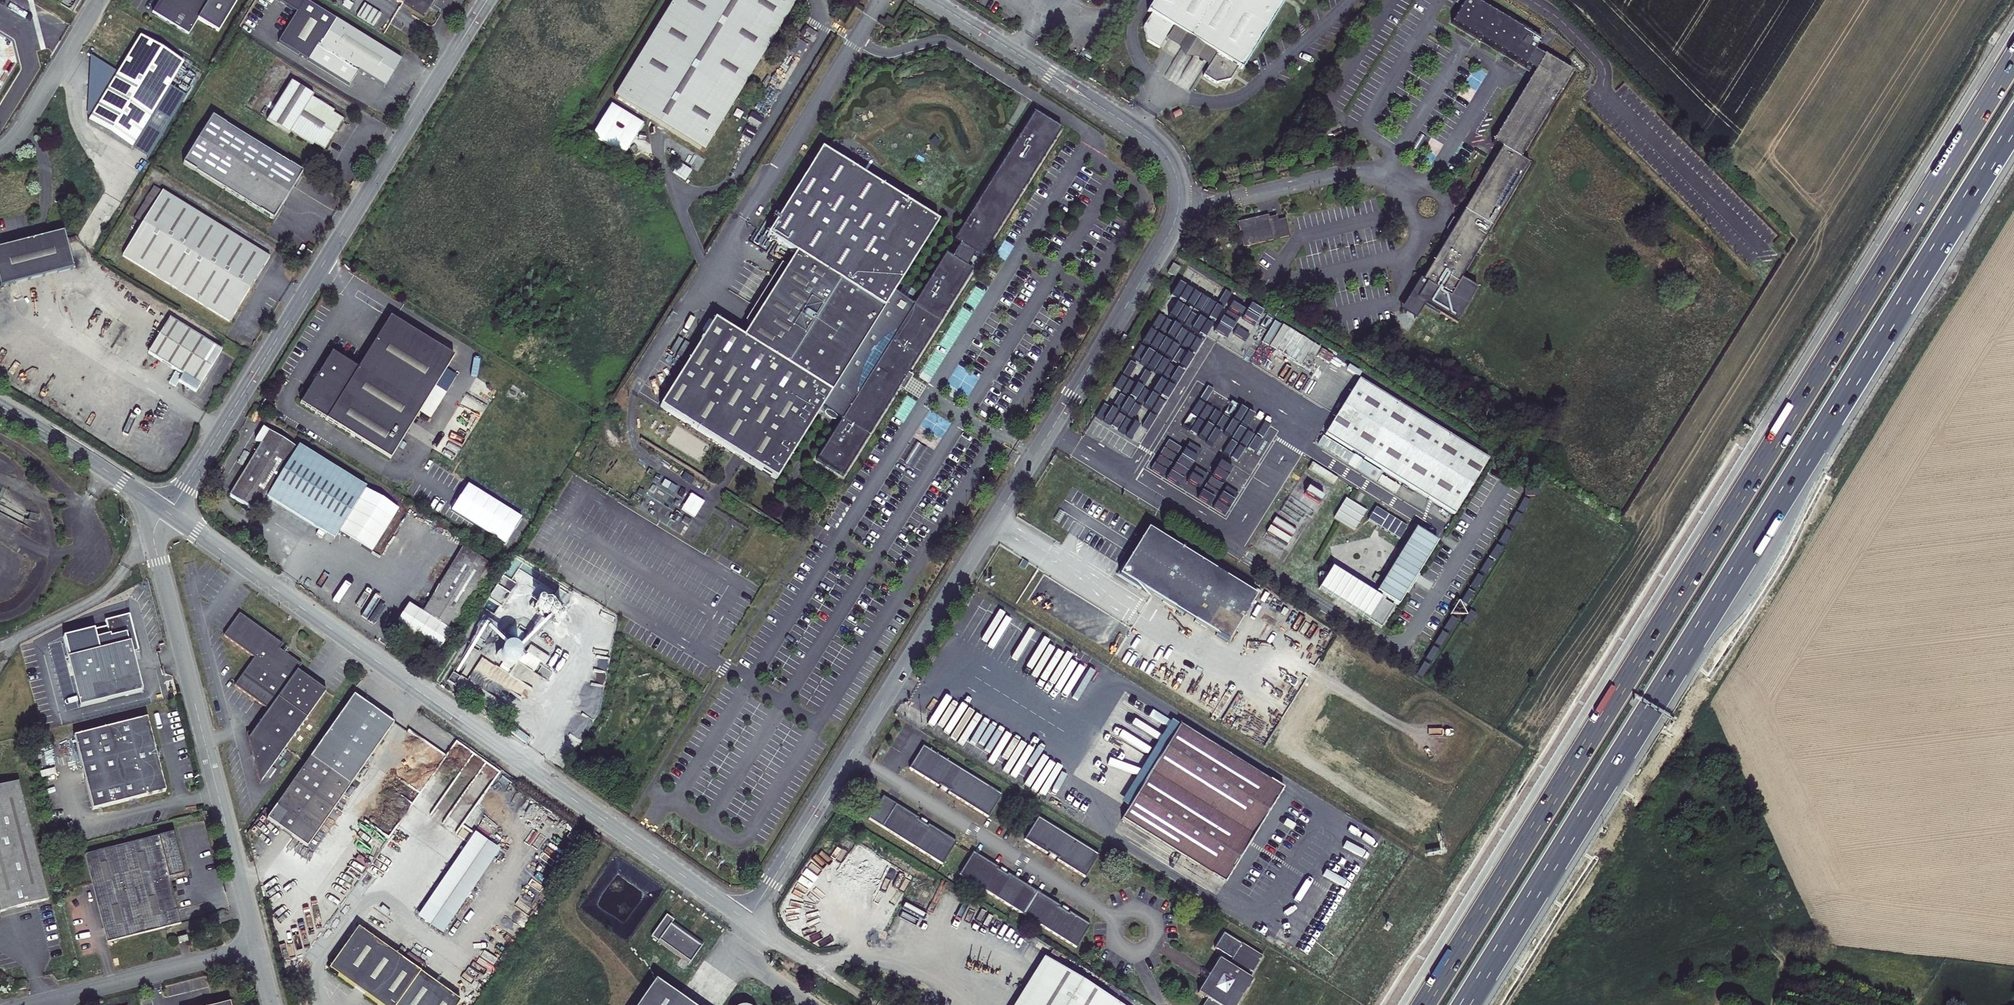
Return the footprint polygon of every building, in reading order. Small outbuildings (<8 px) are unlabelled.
[(152,13),(188,35),(198,19),(218,32),(238,0),(160,0),(152,13)] [(401,60),(304,0),(276,0),(297,13),(278,42),(349,86),(358,71),(384,87),(390,78),(401,60)] [(425,16),(435,0),(397,0),(425,16)] [(704,152),(797,0),(674,0),(614,97),(704,152)] [(1173,27),(1217,54),(1209,67),(1203,76),(1216,84),(1230,80),(1238,68),(1242,70),(1285,0),(1155,0),(1148,11),(1151,14),(1143,26),(1147,41),(1160,49),(1165,40),(1173,27)] [(1414,299),(1425,305),(1457,325),(1478,290),(1461,280),(1498,218),(1529,165),(1520,159),(1572,72),(1544,56),(1535,51),(1541,41),(1473,0),(1466,0),(1452,23),(1525,68),(1526,67),(1534,72),(1492,143),(1501,148),(1456,224),(1453,223),(1451,225),(1451,228),(1452,230),(1421,282),(1420,281),(1410,296),(1414,299)] [(887,16),(884,21),(891,25),(894,20),(887,16)] [(1209,67),(1217,54),(1173,27),(1165,40),(1178,48),(1183,60),(1196,60),(1209,67)] [(183,62),(140,36),(118,73),(91,117),(89,121),(130,147),(169,86),(183,62)] [(91,117),(118,73),(106,65),(90,55),(87,114),(91,117)] [(314,144),(324,150),(330,141),(328,134),(330,129),(338,128),(343,119),(333,113),(334,110),(329,107),(329,104),(320,99),(317,100),(312,97),(314,95),(291,81),(267,121),(289,134),(291,132),(312,146),(314,144)] [(169,86),(130,147),(147,158),(186,96),(169,86)] [(643,125),(611,105),(591,137),(624,157),(643,125)] [(660,407),(777,480),(821,409),(841,421),(817,459),(844,477),(902,383),(905,384),(907,382),(908,380),(906,377),(972,271),(966,268),(974,255),(980,259),(1061,130),(1034,113),(953,241),(959,245),(951,258),(945,254),(913,305),(894,293),(938,222),(821,149),(767,236),(795,254),(743,338),(714,320),(660,407)] [(183,164),(273,220),(284,203),(302,172),(212,116),(183,164)] [(1314,146),(1327,143),(1324,127),(1311,130),(1314,146)] [(328,134),(330,141),(334,134),(338,128),(330,129),(328,134)] [(134,218),(143,223),(162,191),(154,186),(134,218)] [(122,256),(230,322),(257,277),(270,258),(162,191),(143,223),(122,256)] [(1238,223),(1243,247),(1273,240),(1273,237),(1279,236),(1280,238),(1289,236),(1285,220),(1277,222),(1276,217),(1269,219),(1268,216),(1238,223)] [(73,269),(64,232),(21,243),(0,249),(0,287),(0,288),(73,269)] [(1185,245),(1181,251),(1186,254),(1189,247),(1185,245)] [(1168,273),(1175,277),(1180,269),(1173,265),(1168,273)] [(1425,305),(1414,299),(1410,296),(1401,311),(1416,320),(1417,317),(1425,305)] [(301,404),(390,459),(453,357),(390,317),(358,369),(332,353),(320,373),(313,383),(301,404)] [(170,318),(148,353),(183,375),(179,382),(196,392),(203,382),(222,350),(170,318)] [(1325,435),(1454,515),(1488,460),(1359,380),(1336,418),(1325,435)] [(260,408),(270,414),(274,406),(265,400),(260,408)] [(1212,423),(1221,408),(1213,404),(1204,418),(1212,423)] [(1227,408),(1214,429),(1223,434),(1236,413),(1227,408)] [(1239,417),(1222,449),(1230,454),(1248,422),(1239,417)] [(266,497),(334,539),(366,488),(298,446),(297,449),(263,427),(255,440),(262,444),(229,496),(256,513),(266,497)] [(1251,428),(1237,455),(1247,460),(1261,433),(1251,428)] [(1263,462),(1273,468),(1286,448),(1277,442),(1273,449),(1263,443),(1250,463),(1259,469),(1263,462)] [(1196,468),(1206,452),(1198,448),(1189,463),(1196,468)] [(1278,472),(1287,477),(1299,456),(1290,450),(1278,472)] [(1311,464),(1308,471),(1335,483),(1324,506),(1331,509),(1344,480),(1311,464)] [(1303,470),(1258,548),(1279,560),(1294,533),(1301,537),(1330,486),(1303,470)] [(643,514),(709,549),(724,522),(648,481),(643,491),(659,500),(655,508),(648,504),(643,514)] [(1369,513),(1364,521),(1395,540),(1401,532),(1369,513)] [(1377,593),(1398,606),(1437,542),(1416,529),(1377,593)] [(1120,575),(1228,642),(1255,597),(1147,531),(1131,558),(1120,575)] [(1334,550),(1336,559),(1381,549),(1378,539),(1334,550)] [(438,621),(452,630),(492,565),(463,548),(423,612),(438,621)] [(1319,590),(1381,629),(1394,608),(1332,569),(1319,590)] [(260,784),(326,691),(297,671),(301,665),(286,654),(282,651),(279,649),(282,645),(261,629),(239,614),(224,636),(254,658),(235,686),(269,710),(254,732),(247,733),(260,784)] [(82,707),(141,692),(131,655),(130,648),(136,646),(129,615),(106,621),(108,626),(79,634),(85,659),(70,663),(82,707)] [(517,618),(505,634),(519,645),(532,629),(517,618)] [(131,655),(138,653),(137,649),(136,646),(130,648),(131,655)] [(530,647),(526,653),(545,665),(549,659),(530,647)] [(267,819),(307,847),(394,723),(374,709),(354,695),(267,819)] [(132,698),(120,700),(121,708),(134,706),(132,698)] [(93,810),(166,792),(157,757),(156,752),(147,718),(74,736),(93,810)] [(1121,803),(1129,808),(1179,726),(1171,721),(1137,776),(1121,803)] [(1121,820),(1225,883),(1283,789),(1179,726),(1129,808),(1121,820)] [(923,746),(909,768),(939,787),(940,785),(944,788),(949,791),(948,793),(988,817),(1002,795),(923,746)] [(49,900),(19,782),(0,787),(0,912),(49,900)] [(869,819),(942,865),(956,842),(928,825),(927,827),(922,824),(918,821),(918,819),(883,797),(869,819)] [(1057,860),(1085,877),(1099,855),(1038,818),(1024,840),(1047,854),(1049,852),(1054,856),(1058,858),(1057,860)] [(85,855),(107,943),(169,927),(166,913),(177,910),(169,878),(184,874),(174,832),(85,855)] [(598,843),(601,839),(596,836),(594,833),(591,838),(598,843)] [(543,872),(555,855),(540,844),(528,861),(543,872)] [(998,868),(979,856),(973,853),(959,875),(965,878),(1076,947),(1090,925),(1070,913),(1068,914),(1059,908),(1060,906),(1008,874),(1007,876),(1001,872),(997,870),(998,868)] [(169,927),(181,924),(179,917),(177,910),(166,913),(169,927)] [(651,937),(690,964),(702,945),(692,938),(691,940),(686,937),(687,935),(672,924),(674,920),(666,915),(651,937)] [(1268,961),(1213,926),(1199,948),(1216,958),(1220,952),(1239,963),(1234,970),(1225,964),(1217,977),(1212,984),(1204,997),(1214,1003),(1213,1004),(1245,1004),(1258,984),(1255,982),(1268,961)] [(329,969),(379,1004),(458,1004),(461,1000),(358,928),(329,969)] [(1050,962),(1046,968),(1042,975),(1050,979),(1034,1004),(1120,1004),(1050,962)] [(1210,978),(1208,981),(1212,984),(1217,977),(1212,974),(1210,978)] [(1050,979),(1042,975),(1024,1004),(1034,1004),(1050,979)] [(656,980),(638,1004),(692,1004),(656,980)] [(1186,991),(1177,1004),(1208,1004),(1186,991)]
